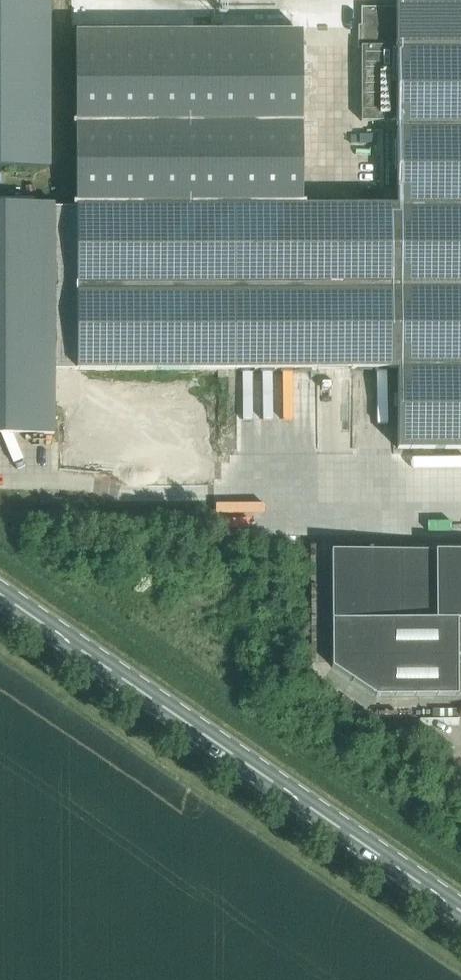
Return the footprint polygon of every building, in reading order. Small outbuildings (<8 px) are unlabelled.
[(49,167),(49,0),(0,0),(0,167),(49,167)] [(460,129),(460,0),(396,0),(396,7),(361,7),(361,121),(396,122),(396,129),(460,129)] [(77,33),(77,207),(257,207),(300,207),(299,32),(291,32),(77,33)] [(460,449),(460,129),(396,129),(396,193),(376,193),(377,370),(397,369),(397,449),(460,449)] [(377,370),(376,193),(352,193),(352,207),(300,207),(257,207),(77,207),(54,207),(54,203),(0,203),(0,434),(54,434),(54,369),(76,369),(76,370),(377,370)] [(60,468),(60,471),(67,473),(71,456),(17,442),(13,456),(60,468)] [(435,550),(331,550),(331,666),(374,695),(457,695),(457,619),(435,619),(435,550)] [(457,619),(460,619),(460,550),(435,550),(435,619),(457,619)]
